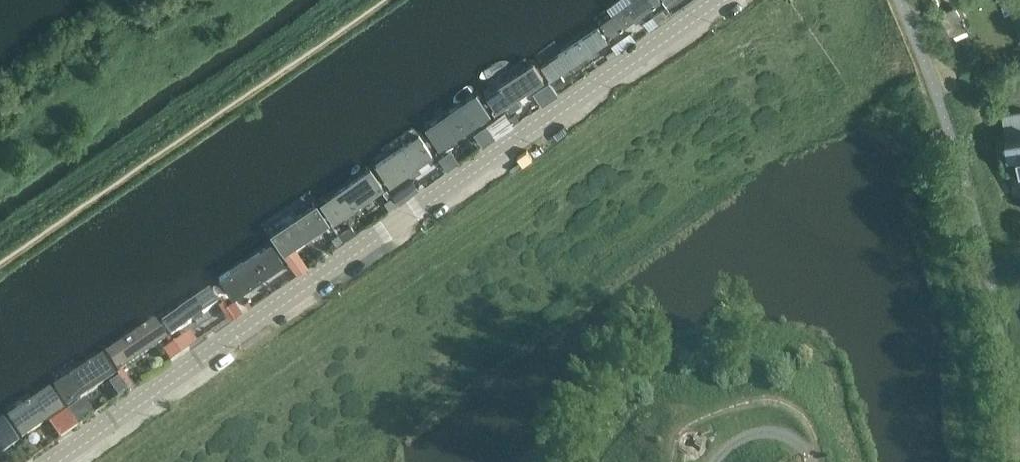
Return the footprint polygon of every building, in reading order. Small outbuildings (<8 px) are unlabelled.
[(615,45),(668,8),(662,0),(604,0),(589,11),(615,45)] [(954,5),(944,11),(948,18),(942,22),(946,30),(953,27),(957,33),(967,28),(954,5)] [(531,48),(555,86),(613,45),(589,11),(531,48)] [(476,83),(502,123),(552,88),(529,49),(476,83)] [(420,122),(446,160),(500,124),(474,85),(420,122)] [(1002,114),(1006,138),(1010,163),(1019,161),(1019,167),(1019,111),(1002,114)] [(369,156),(389,187),(396,196),(444,162),(417,124),(369,156)] [(314,194),(340,233),(391,195),(367,158),(314,194)] [(256,217),(290,266),(339,233),(314,194),(306,182),(256,217)] [(210,275),(232,306),(290,266),(267,235),(210,275)] [(155,313),(176,345),(228,308),(206,279),(155,313)] [(102,346),(123,381),(175,345),(154,314),(102,346)] [(49,382),(72,415),(122,382),(100,347),(49,382)] [(2,414),(25,448),(71,417),(47,383),(2,414)] [(23,450),(1,417),(0,418),(0,461),(5,461),(23,450)] [(684,436),(681,440),(681,444),(683,450),(685,453),(688,455),(697,457),(701,456),(704,450),(705,445),(705,441),(706,439),(713,435),(710,430),(706,432),(703,433),(697,432),(693,432),(687,433),(684,436)]
